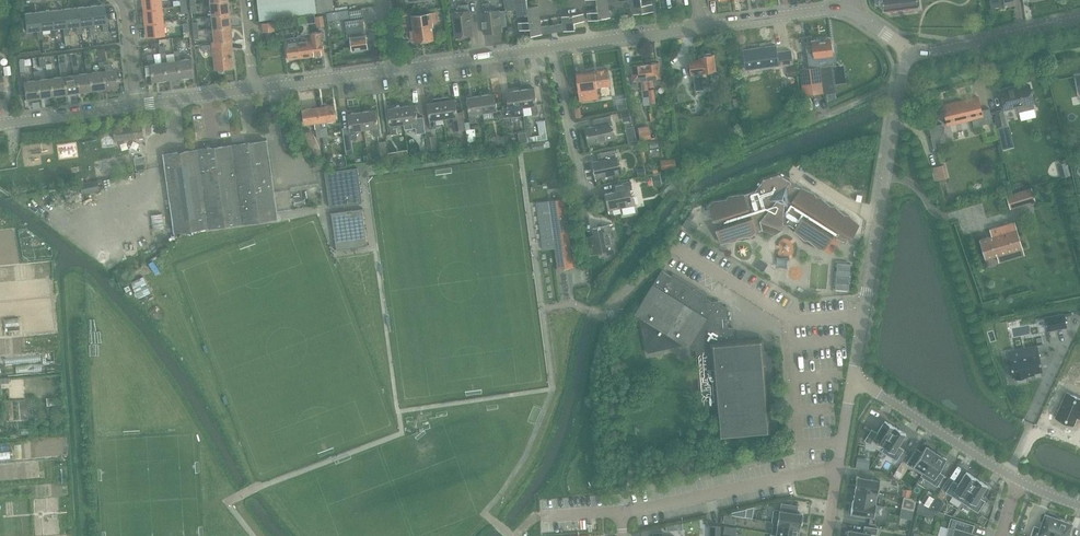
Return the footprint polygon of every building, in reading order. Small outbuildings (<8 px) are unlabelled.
[(144,10),(162,8),(162,1),(167,1),(167,0),(143,0),(144,10)] [(212,15),(230,13),(229,0),(211,2),(212,15)] [(518,16),(529,15),(539,13),(538,5),(528,7),(527,0),(504,4),(505,11),(517,9),(518,16)] [(619,1),(620,9),(631,7),(632,14),(653,11),(652,4),(642,5),(641,0),(625,0),(619,1)] [(884,10),(918,6),(917,0),(883,0),(884,10)] [(619,1),(597,5),(598,11),(587,13),(588,20),(610,17),(609,10),(620,9),(619,1)] [(481,12),(484,33),(502,31),(499,10),(490,11),(489,3),(482,3),(483,12),(481,12)] [(104,4),(90,6),(92,23),(94,23),(102,22),(103,31),(109,31),(107,21),(105,22),(104,13),(104,4)] [(458,5),(459,12),(452,13),(455,37),(473,35),(470,10),(469,11),(469,4),(458,5)] [(90,6),(77,7),(79,25),(81,25),(89,24),(90,33),(95,32),(94,23),(92,23),(90,6)] [(77,7),(63,9),(65,26),(69,26),(76,25),(77,34),(82,33),(81,25),(79,25),(77,7)] [(144,10),(146,23),(164,22),(162,8),(144,10)] [(358,36),(351,37),(353,51),(368,49),(364,22),(362,8),(349,10),(352,31),(357,31),(358,36)] [(52,28),(55,27),(63,26),(64,36),(65,45),(70,44),(69,35),(69,26),(65,26),(63,9),(50,10),(52,28)] [(56,37),(55,27),(52,28),(50,10),(37,12),(39,30),(42,29),(50,28),(51,37),(56,37)] [(43,38),(42,29),(39,30),(37,12),(25,13),(26,31),(37,29),(38,38),(43,38)] [(410,30),(411,37),(414,37),(415,42),(434,40),(430,12),(411,15),(413,30),(410,30)] [(212,15),(214,27),(232,26),(230,13),(212,15)] [(539,13),(529,15),(530,21),(518,22),(520,30),(530,28),(531,35),(553,32),(552,25),(541,26),(540,19),(539,13)] [(563,23),(552,25),(553,32),(575,29),(574,22),(585,21),(583,13),(562,16),(563,23)] [(295,16),(296,25),(308,23),(307,15),(295,16)] [(315,16),(317,27),(324,26),(322,15),(315,16)] [(263,32),(266,31),(272,30),(275,30),(274,21),(262,23),(263,32)] [(164,22),(146,23),(147,37),(165,35),(164,22)] [(214,27),(215,42),(231,40),(233,40),(232,26),(214,27)] [(322,31),(310,33),(313,56),(323,55),(325,54),(325,53),(322,34),(322,31)] [(310,33),(298,34),(298,37),(301,58),(313,56),(310,33)] [(301,58),(298,37),(286,39),(289,59),(301,58)] [(231,40),(215,42),(212,42),(215,70),(234,68),(232,54),(231,40)] [(812,45),(807,46),(808,52),(810,67),(820,66),(831,65),(834,64),(833,55),(831,40),(820,42),(820,40),(812,41),(812,45)] [(160,47),(162,62),(165,61),(168,79),(181,77),(178,60),(176,60),(167,61),(165,45),(160,46),(160,47)] [(743,50),(746,70),(792,63),(790,50),(776,52),(776,45),(743,50)] [(98,62),(100,72),(102,71),(105,88),(118,86),(116,69),(105,71),(104,61),(105,61),(103,48),(97,49),(98,62)] [(178,60),(181,77),(194,76),(192,58),(181,59),(179,50),(175,51),(176,60),(178,60)] [(165,61),(162,62),(154,63),(153,54),(148,55),(149,65),(151,65),(153,81),(168,79),(165,61)] [(689,61),(691,77),(693,77),(694,83),(695,91),(704,89),(704,87),(709,86),(708,72),(715,71),(713,55),(699,57),(700,60),(689,61)] [(60,68),(61,77),(63,77),(65,94),(79,92),(76,75),(74,75),(66,76),(65,67),(64,62),(59,63),(60,68)] [(656,62),(645,64),(648,87),(653,87),(652,84),(652,79),(660,78),(658,62),(656,62)] [(86,64),(87,73),(89,73),(91,90),(105,88),(102,71),(100,72),(92,72),(91,63),(86,64)] [(648,87),(645,64),(631,65),(632,76),(633,81),(641,80),(643,90),(643,96),(649,96),(648,89),(648,87)] [(73,66),(74,75),(76,75),(79,92),(91,90),(89,73),(87,73),(79,74),(78,65),(73,66)] [(820,66),(823,93),(824,94),(835,92),(834,86),(831,65),(820,66)] [(795,66),(786,67),(788,77),(796,76),(795,67),(795,66)] [(800,69),(804,95),(823,93),(820,66),(810,67),(800,69)] [(575,73),(568,74),(571,99),(579,98),(579,101),(601,98),(599,86),(610,85),(608,68),(585,72),(575,73)] [(46,70),(48,79),(50,79),(53,96),(65,94),(63,77),(61,77),(53,78),(52,69),(46,70)] [(34,71),(35,81),(37,80),(40,97),(53,96),(50,79),(48,79),(40,80),(39,71),(34,71)] [(37,80),(35,81),(27,82),(26,72),(21,73),(22,82),(24,82),(26,99),(40,97),(37,80)] [(1013,89),(1000,92),(1005,110),(1013,108),(1022,106),(1024,111),(1034,108),(1033,103),(1029,85),(1013,89)] [(534,88),(520,90),(523,107),(531,106),(532,114),(538,114),(537,101),(536,101),(534,88)] [(523,107),(520,90),(506,92),(508,105),(509,117),(516,117),(515,108),(523,107)] [(495,93),(481,95),(483,112),(491,111),(492,120),(499,119),(497,106),(496,106),(495,93)] [(835,93),(826,94),(827,103),(836,100),(835,93)] [(483,112),(481,95),(467,97),(469,110),(468,110),(470,123),(476,122),(475,114),(483,112)] [(448,97),(441,98),(441,101),(443,118),(452,117),(453,125),(454,131),(464,130),(462,111),(457,112),(455,99),(448,100),(448,97)] [(943,105),(947,125),(972,119),(973,127),(992,122),(989,109),(981,110),(978,97),(943,105)] [(433,102),(427,103),(429,116),(428,116),(430,129),(436,128),(435,119),(443,118),(441,101),(441,98),(433,99),(433,102)] [(415,104),(401,106),(404,123),(404,129),(416,128),(416,133),(425,132),(423,117),(418,117),(417,117),(415,104)] [(318,107),(322,137),(323,136),(324,143),(330,142),(327,120),(336,119),(334,105),(318,107)] [(404,123),(401,106),(387,108),(389,121),(391,134),(397,133),(396,124),(404,123)] [(317,137),(322,137),(318,107),(303,109),(305,124),(315,122),(317,137)] [(1003,109),(995,111),(1000,129),(1003,128),(1007,127),(1006,125),(1003,109)] [(376,110),(362,112),(364,129),(372,128),(374,137),(380,136),(378,123),(376,110)] [(628,110),(621,111),(623,121),(630,119),(628,110)] [(364,129),(362,112),(348,114),(349,127),(351,140),(357,139),(356,130),(364,129)] [(597,126),(585,128),(586,134),(588,145),(615,139),(614,131),(611,131),(610,124),(612,123),(611,116),(595,119),(597,126)] [(539,135),(540,139),(540,141),(547,140),(547,138),(545,120),(537,121),(539,135)] [(929,127),(931,138),(934,137),(945,135),(942,123),(929,127)] [(114,128),(115,141),(143,137),(142,124),(114,128)] [(652,139),(649,126),(638,127),(640,140),(652,139)] [(1000,129),(997,129),(1002,150),(1008,149),(1003,128),(1000,129)] [(467,130),(468,142),(476,141),(474,129),(467,130)] [(529,129),(526,129),(527,141),(528,143),(530,142),(540,141),(540,139),(539,135),(530,137),(529,129)] [(526,131),(518,132),(519,142),(527,141),(526,131)] [(426,137),(428,150),(436,149),(434,135),(426,137)] [(635,135),(627,137),(628,144),(636,142),(635,135)] [(163,154),(174,232),(277,218),(276,212),(274,193),(267,140),(245,143),(233,145),(196,150),(186,151),(163,154)] [(387,152),(386,141),(379,142),(381,156),(388,155),(387,152)] [(544,141),(532,143),(533,149),(545,146),(544,141)] [(593,168),(595,179),(622,173),(621,165),(618,165),(615,150),(600,153),(601,160),(592,162),(593,168)] [(134,157),(136,166),(144,164),(143,156),(134,157)] [(667,160),(659,161),(660,170),(676,169),(675,159),(667,160)] [(935,162),(938,177),(950,175),(948,159),(935,162)] [(313,165),(314,170),(327,168),(325,161),(314,163),(313,163),(313,165)] [(325,172),(329,207),(363,202),(358,168),(325,172)] [(716,228),(721,243),(735,241),(738,237),(752,235),(755,232),(758,231),(762,230),(775,235),(783,230),(783,227),(783,224),(789,225),(795,229),(794,230),(805,239),(809,240),(819,249),(824,249),(832,236),(844,242),(845,239),(846,236),(850,238),(859,225),(849,216),(845,215),(835,207),(830,207),(820,198),(816,197),(814,194),(796,186),(794,187),(792,185),(791,184),(791,181),(779,174),(763,179),(755,191),(743,194),(730,197),(726,200),(713,202),(709,206),(714,221),(718,221),(719,223),(721,225),(716,228)] [(660,176),(653,178),(655,185),(662,184),(660,176)] [(79,184),(81,194),(98,191),(97,180),(79,183),(79,184)] [(617,192),(605,194),(606,199),(608,210),(622,208),(624,214),(636,212),(634,205),(635,205),(634,196),(631,197),(630,189),(632,189),(631,181),(615,184),(617,192)] [(672,190),(674,192),(678,189),(671,183),(659,195),(663,199),(672,190)] [(1031,188),(1007,195),(1011,208),(1035,201),(1031,188)] [(548,201),(553,239),(554,247),(555,247),(555,248),(557,269),(573,266),(564,199),(548,201)] [(145,205),(136,206),(137,213),(146,212),(145,205)] [(362,209),(363,209),(363,208),(330,213),(330,214),(331,214),(336,249),(335,249),(335,250),(368,245),(368,244),(367,244),(362,209)] [(165,229),(162,213),(151,215),(153,230),(165,229)] [(686,218),(681,226),(682,227),(684,227),(693,233),(698,225),(686,218)] [(979,240),(984,259),(1022,248),(1013,222),(1005,224),(1006,228),(1000,230),(999,226),(990,229),(992,236),(979,240)] [(595,237),(587,239),(590,254),(606,251),(606,254),(615,252),(609,225),(598,227),(593,228),(595,237)] [(155,249),(158,257),(171,252),(168,244),(155,249)] [(137,283),(139,292),(153,288),(146,265),(152,263),(150,257),(137,261),(139,268),(120,273),(124,287),(137,283)] [(843,266),(839,292),(850,294),(854,268),(843,266)] [(687,344),(689,346),(716,304),(706,298),(707,295),(673,274),(672,276),(662,270),(637,310),(636,313),(639,315),(648,354),(687,344)] [(716,304),(689,346),(690,347),(695,350),(697,363),(700,408),(717,406),(720,437),(769,433),(769,430),(778,429),(774,390),(771,351),(762,351),(761,340),(734,342),(733,327),(728,328),(727,319),(727,308),(722,305),(721,307),(716,304)] [(9,313),(9,322),(23,321),(23,313),(9,313)] [(1045,318),(1047,330),(1067,327),(1064,314),(1045,318)] [(1038,347),(1008,352),(1010,360),(1013,377),(1015,377),(1015,379),(1027,376),(1027,374),(1042,371),(1039,354),(1038,347)] [(1056,411),(1057,411),(1073,418),(1077,408),(1079,409),(1079,393),(1067,388),(1056,411)] [(872,429),(865,440),(881,450),(896,427),(885,420),(877,433),(872,429)] [(896,427),(881,450),(897,461),(904,449),(898,446),(906,433),(896,427)] [(916,448),(906,464),(922,474),(936,452),(926,446),(922,452),(916,448)] [(936,452),(922,474),(921,476),(937,486),(944,475),(939,471),(947,459),(936,452)] [(857,460),(856,467),(869,469),(870,462),(857,460)] [(897,469),(893,476),(899,480),(903,473),(897,469)] [(977,478),(967,472),(959,484),(953,480),(946,492),(962,502),(977,478)] [(856,489),(877,492),(878,493),(880,480),(874,479),(857,476),(855,489),(856,489)] [(977,478),(962,502),(978,512),(986,500),(980,497),(987,485),(977,478)] [(903,488),(902,496),(910,497),(911,489),(903,488)] [(877,492),(856,489),(854,500),(875,504),(877,492)] [(853,500),(851,513),(872,516),(874,516),(876,504),(875,504),(854,500),(853,500)] [(774,509),(772,522),(773,522),(800,526),(801,526),(803,514),(803,512),(796,511),(797,506),(781,503),(780,508),(780,510),(774,509)] [(919,503),(917,512),(925,514),(927,508),(919,503)] [(1030,535),(1052,535),(1059,518),(1056,517),(1057,515),(1050,512),(1049,515),(1045,514),(1040,527),(1034,525),(1030,535)] [(946,535),(977,535),(978,535),(971,534),(974,525),(951,518),(948,527),(946,535)] [(1059,518),(1052,535),(1068,535),(1072,523),(1059,518)] [(771,534),(777,535),(785,535),(798,535),(800,526),(773,522),(771,534)] [(710,535),(720,535),(720,526),(711,526),(710,535)] [(725,526),(724,533),(736,535),(737,528),(725,526)] [(872,534),(877,535),(878,528),(871,527),(865,526),(863,532),(848,530),(847,535),(871,535),(872,534)]
